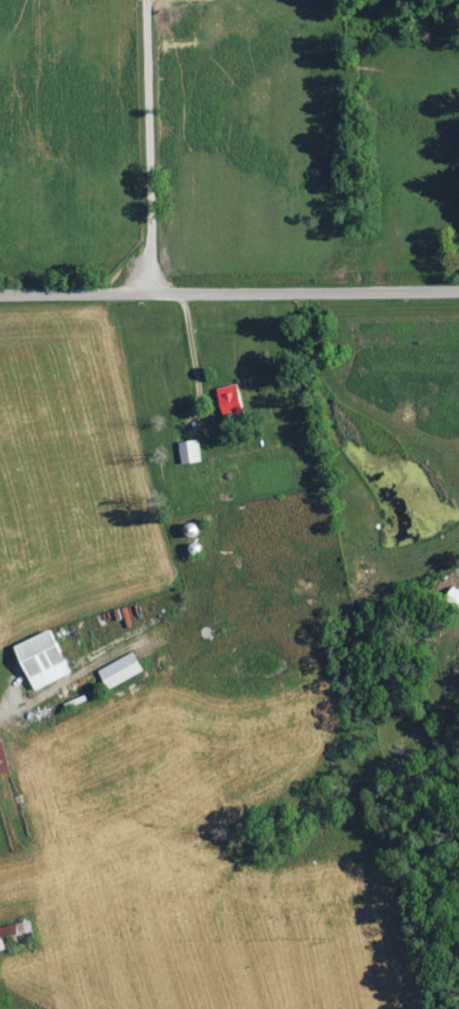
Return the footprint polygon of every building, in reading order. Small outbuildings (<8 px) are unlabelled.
[(215,396),(223,419),(242,413),(235,390),(215,396)] [(198,460),(196,439),(177,440),(179,462),(198,460)] [(458,605),(458,590),(450,585),(441,599),(457,609),(458,605)] [(30,689),(68,673),(49,628),(11,644),(30,689)] [(104,687),(141,671),(132,652),(96,668),(104,687)] [(1,937),(29,931),(27,921),(0,926),(0,949),(3,949),(1,937)]
